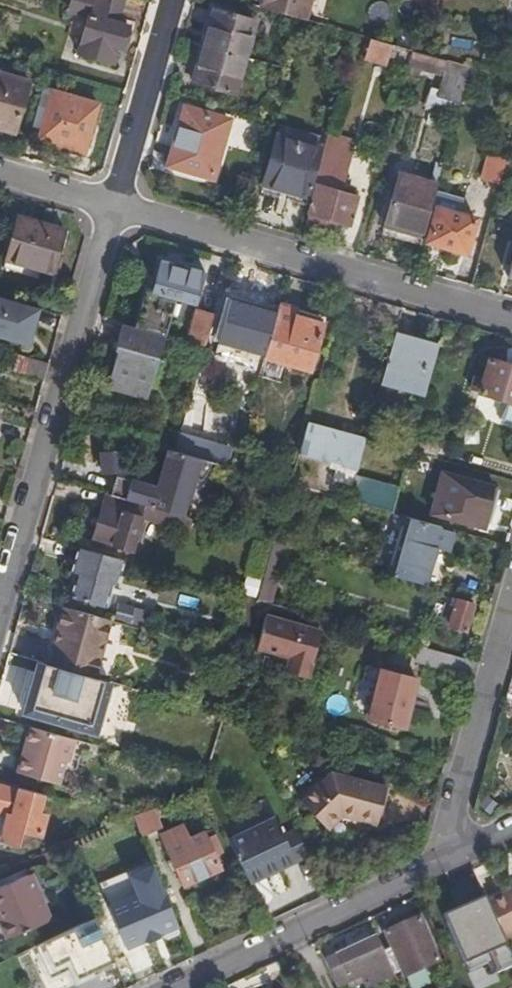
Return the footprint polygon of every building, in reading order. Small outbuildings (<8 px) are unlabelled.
[(260,6),(296,17),(301,18),(307,0),(262,0),(260,6)] [(437,0),(427,0),(424,10),(421,22),(431,22),(437,0)] [(256,20),(214,8),(204,42),(196,40),(195,43),(203,46),(194,82),(235,93),(256,20)] [(128,25),(89,14),(78,53),(112,63),(116,47),(121,49),(128,25)] [(392,44),(371,38),(366,53),(388,59),(392,44)] [(469,67),(412,50),(409,65),(442,74),(436,94),(459,101),(469,67)] [(0,73),(0,127),(16,131),(29,81),(0,73)] [(39,140),(57,145),(58,139),(84,147),(97,104),(52,91),(39,140)] [(459,101),(436,94),(430,109),(453,122),(457,108),(459,101)] [(227,121),(185,109),(169,165),(212,177),(227,121)] [(323,147),(317,167),(317,169),(343,176),(354,139),(328,131),(323,147)] [(308,197),(317,167),(322,149),(275,136),(261,191),(307,204),(308,197)] [(83,153),(84,147),(58,139),(57,145),(83,153)] [(509,150),(503,172),(511,175),(511,151),(509,150)] [(343,176),(317,169),(308,197),(313,199),(309,212),(305,223),(327,229),(330,219),(349,224),(357,195),(339,190),(343,176)] [(384,227),(422,236),(437,184),(399,174),(384,227)] [(474,217),(436,207),(427,240),(465,251),(474,217)] [(65,232),(17,218),(3,266),(21,271),(24,262),(54,271),(65,232)] [(511,268),(511,250),(510,250),(503,274),(510,275),(511,268)] [(168,277),(171,263),(167,261),(164,270),(163,275),(168,277)] [(134,326),(165,335),(176,298),(195,303),(204,272),(171,263),(168,277),(163,275),(164,270),(157,269),(151,290),(146,289),(134,326)] [(265,351),(278,305),(249,297),(247,304),(231,299),(230,301),(217,297),(213,315),(204,346),(203,350),(249,363),(254,348),(265,351)] [(0,299),(0,338),(26,344),(35,308),(0,299)] [(279,302),(278,305),(265,351),(264,356),(289,362),(309,368),(324,316),(279,302)] [(197,310),(188,341),(204,346),(213,315),(197,310)] [(108,386),(148,399),(166,335),(165,335),(134,326),(123,323),(118,340),(120,342),(108,386)] [(395,331),(382,380),(425,392),(438,343),(395,331)] [(48,363),(22,355),(14,354),(9,372),(43,382),(48,363)] [(283,382),(289,362),(264,356),(258,374),(283,382)] [(488,358),(483,378),(475,376),(471,390),(511,400),(511,365),(488,358)] [(299,453),(311,457),(314,446),(345,455),(342,465),(356,470),(365,439),(350,435),(349,439),(334,435),(335,431),(307,423),(299,453)] [(179,435),(175,451),(201,458),(213,461),(217,448),(218,446),(179,435)] [(314,446),(311,457),(342,465),(345,455),(314,446)] [(115,474),(110,494),(146,504),(171,511),(182,515),(187,496),(189,497),(201,458),(175,451),(168,448),(158,483),(153,486),(115,474)] [(230,451),(217,448),(213,461),(226,465),(230,451)] [(122,449),(100,451),(102,473),(124,471),(122,449)] [(490,508),(496,488),(445,473),(434,512),(485,526),(490,508)] [(351,487),(348,500),(357,502),(371,506),(392,512),(398,488),(355,475),(351,487)] [(496,488),(490,508),(496,509),(502,489),(496,488)] [(110,494),(107,493),(93,539),(132,550),(142,517),(146,504),(110,494)] [(167,523),(171,511),(146,504),(142,517),(167,523)] [(441,528),(441,526),(418,520),(410,518),(404,515),(388,573),(426,583),(435,547),(447,551),(452,532),(441,528)] [(314,552),(274,541),(258,599),(262,600),(271,603),(286,550),(293,552),(291,558),(310,563),(314,552)] [(80,549),(77,560),(82,562),(76,581),(71,597),(108,608),(122,560),(80,549)] [(82,562),(77,560),(71,580),(76,581),(82,562)] [(474,603),(449,596),(441,623),(466,630),(474,603)] [(144,610),(118,604),(114,619),(140,626),(144,610)] [(111,620),(63,606),(46,663),(84,674),(94,677),(96,670),(111,675),(126,624),(111,620)] [(321,629),(267,614),(257,647),(289,656),(285,670),(308,677),(321,629)] [(417,661),(470,676),(474,660),(421,645),(417,661)] [(46,663),(37,661),(23,712),(95,733),(109,681),(96,678),(94,677),(84,674),(46,663)] [(372,709),(405,719),(416,677),(381,670),(372,709)] [(405,719),(372,709),(370,717),(404,725),(405,719)] [(334,837),(346,825),(352,821),(352,818),(353,814),(376,821),(387,786),(332,771),(301,800),(334,837)] [(148,777),(142,775),(135,801),(141,802),(148,777)] [(0,785),(0,814),(4,815),(0,832),(0,839),(19,844),(19,842),(23,842),(27,841),(32,839),(35,836),(37,837),(43,816),(51,819),(56,799),(17,788),(16,789),(0,785)] [(389,787),(387,786),(376,821),(380,822),(389,787)] [(155,807),(135,815),(143,835),(147,833),(148,837),(160,832),(158,828),(162,826),(155,807)] [(250,883),(308,855),(295,827),(283,833),(275,814),(228,837),(250,883)] [(352,821),(346,825),(356,828),(358,823),(375,828),(376,821),(353,814),(352,818),(352,821)] [(161,835),(185,884),(220,867),(203,832),(188,839),(181,825),(161,835)] [(0,886),(0,941),(51,919),(31,873),(14,879),(5,884),(0,886)] [(3,879),(5,884),(14,879),(12,875),(3,879)] [(87,889),(101,920),(115,915),(101,883),(87,889)] [(485,897),(487,902),(505,894),(503,889),(485,897)] [(483,894),(443,911),(464,962),(488,951),(497,974),(511,967),(511,959),(503,939),(501,934),(487,902),(485,897),(483,894)] [(505,894),(487,902),(501,934),(503,939),(511,935),(511,894),(506,896),(505,894)] [(395,919),(399,928),(418,920),(414,911),(395,919)] [(117,965),(119,971),(134,965),(129,952),(131,951),(115,915),(101,920),(98,921),(117,965)] [(51,977),(56,975),(62,987),(68,987),(117,965),(98,921),(96,917),(73,927),(36,945),(51,977)] [(384,952),(395,976),(403,972),(405,976),(439,961),(420,919),(418,920),(399,928),(386,933),(393,949),(384,952)] [(325,961),(338,987),(339,987),(362,977),(367,987),(368,987),(395,976),(384,952),(377,937),(371,940),(368,933),(357,938),(360,945),(325,961)]
